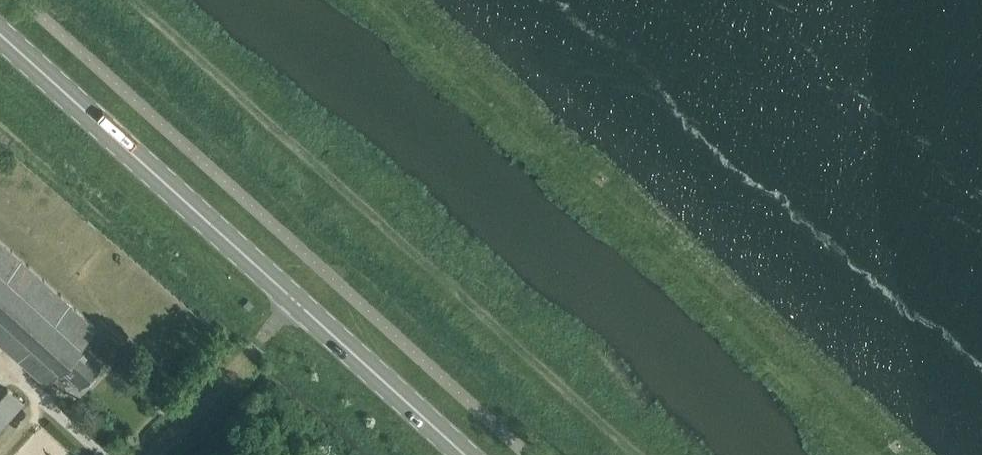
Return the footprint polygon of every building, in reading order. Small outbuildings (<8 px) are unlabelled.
[(81,338),(94,323),(0,238),(0,340),(44,379),(53,369),(58,373),(63,368),(80,384),(103,359),(81,338)] [(24,401),(8,386),(0,395),(0,428),(24,401)]
